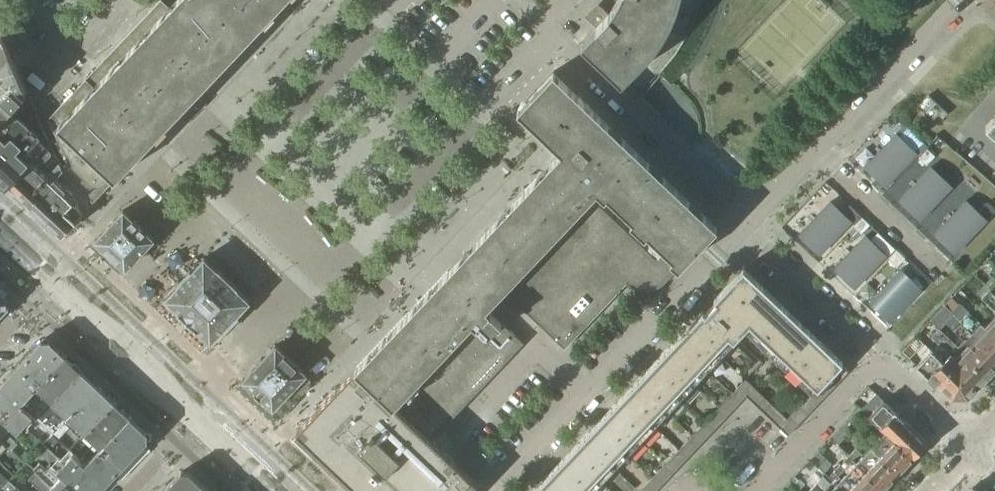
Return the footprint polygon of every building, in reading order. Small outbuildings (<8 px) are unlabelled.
[(93,71),(48,118),(69,163),(63,169),(66,176),(66,175),(93,202),(124,169),(159,132),(232,55),(284,0),(176,0),(169,7),(161,0),(160,0),(93,71)] [(616,2),(613,7),(608,13),(601,7),(589,20),(596,26),(581,42),(622,81),(645,56),(652,49),(656,43),(660,38),(664,32),(667,26),(670,20),(673,14),(676,7),(678,1),(678,0),(617,0),(616,2)] [(15,102),(33,120),(38,115),(12,57),(13,57),(34,29),(27,24),(32,17),(21,10),(19,13),(18,13),(2,34),(0,36),(0,118),(15,102)] [(697,208),(553,71),(517,109),(561,151),(455,263),(297,430),(361,490),(472,490),(478,484),(431,439),(523,342),(491,312),(497,306),(498,306),(495,303),(492,301),(503,290),(564,348),(626,282),(627,283),(630,285),(632,287),(635,288),(638,289),(641,290),(644,290),(646,290),(649,290),(652,289),(655,288),(658,287),(660,285),(663,284),(665,282),(717,227),(697,208)] [(33,120),(15,102),(0,118),(0,156),(33,120)] [(944,109),(939,115),(942,118),(947,113),(944,109)] [(0,156),(0,181),(5,186),(8,186),(35,156),(49,142),(49,141),(38,115),(33,120),(0,156)] [(993,118),(986,126),(985,127),(986,127),(994,135),(994,115),(993,118)] [(865,166),(885,185),(916,153),(896,134),(865,166)] [(927,149),(912,134),(907,139),(922,154),(927,149)] [(21,201),(24,200),(60,161),(52,145),(53,144),(51,139),(49,141),(49,142),(35,156),(8,186),(15,192),(15,195),(21,201)] [(922,154),(919,158),(926,165),(935,156),(927,149),(922,154)] [(60,161),(24,200),(28,205),(61,236),(83,212),(76,196),(60,181),(66,176),(63,169),(60,161)] [(900,199),(921,219),(951,187),(931,167),(900,199)] [(935,233),(955,252),(986,220),(978,212),(966,201),(935,233)] [(800,234),(820,253),(851,221),(830,202),(800,234)] [(986,220),(994,211),(987,202),(978,212),(986,220)] [(862,216),(853,208),(846,216),(855,224),(862,216)] [(95,240),(110,254),(139,225),(124,210),(95,240)] [(854,226),(861,233),(869,224),(862,217),(855,224),(854,226)] [(139,225),(110,254),(125,269),(154,239),(139,225)] [(848,232),(856,240),(861,234),(853,227),(848,232)] [(835,268),(855,287),(886,255),(866,236),(835,268)] [(889,253),(895,247),(882,236),(877,242),(889,253)] [(897,251),(889,259),(896,267),(905,258),(897,251)] [(176,278),(179,280),(180,281),(178,284),(179,285),(166,298),(179,311),(179,312),(197,329),(211,341),(224,328),(226,330),(229,328),(228,326),(238,315),(237,314),(249,301),(236,288),(237,287),(219,270),(218,271),(204,258),(191,271),(190,270),(188,273),(184,270),(176,278)] [(569,452),(532,490),(591,490),(734,340),(745,328),(812,392),(813,393),(841,364),(843,362),(743,268),(714,299),(716,301),(705,313),(703,310),(569,452)] [(870,301),(890,321),(921,289),(901,269),(870,301)] [(984,285),(994,295),(994,278),(993,276),(984,285)] [(159,291),(165,297),(177,286),(170,279),(159,291)] [(984,285),(977,293),(994,310),(994,295),(984,285)] [(952,311),(956,314),(958,317),(963,322),(963,321),(994,351),(994,323),(991,319),(984,326),(980,322),(964,307),(960,303),(952,311)] [(947,323),(968,344),(963,349),(939,328),(989,376),(994,369),(994,351),(963,321),(963,322),(958,317),(956,314),(952,311),(952,312),(954,313),(945,322),(947,323)] [(931,349),(930,350),(974,391),(989,376),(939,328),(930,337),(940,345),(934,352),(931,349)] [(41,341),(1,384),(25,408),(38,394),(33,390),(66,356),(50,341),(50,340),(41,340),(41,341)] [(901,352),(910,360),(918,351),(910,342),(901,352)] [(242,380),(254,390),(273,408),(290,391),(295,396),(300,396),(311,385),(310,380),(305,375),(306,374),(276,345),(262,359),(261,358),(259,361),(260,362),(242,380)] [(974,391),(930,350),(924,356),(916,365),(951,399),(967,398),(974,391)] [(82,371),(66,356),(33,390),(38,394),(25,408),(32,414),(36,418),(82,371)] [(813,393),(812,392),(787,418),(775,407),(767,415),(788,435),(848,371),(841,364),(813,393)] [(98,386),(82,371),(36,418),(53,434),(60,426),(64,421),(98,386)] [(746,396),(746,379),(742,382),(731,394),(740,402),(746,396)] [(748,381),(746,379),(746,396),(752,401),(760,392),(748,381)] [(0,384),(0,414),(11,425),(22,435),(28,428),(27,427),(36,418),(32,414),(25,408),(1,384),(0,384)] [(114,401),(98,386),(64,421),(80,436),(114,401)] [(760,392),(752,401),(763,412),(772,403),(760,392)] [(885,430),(885,431),(913,456),(927,441),(876,393),(862,408),(867,414),(885,430)] [(740,402),(731,394),(720,405),(729,414),(740,402)] [(114,401),(80,436),(92,447),(97,452),(131,417),(121,408),(117,404),(114,401)] [(860,407),(831,437),(839,444),(867,414),(862,408),(860,407)] [(717,409),(705,421),(714,429),(726,417),(717,409)] [(9,446),(12,449),(17,443),(5,431),(11,425),(0,414),(0,437),(9,446)] [(80,460),(105,483),(124,464),(150,435),(131,417),(97,452),(92,447),(80,460)] [(714,429),(705,421),(694,433),(703,442),(714,429)] [(60,426),(53,434),(59,439),(66,432),(60,426)] [(866,457),(863,454),(856,448),(849,455),(884,487),(913,456),(885,431),(888,434),(880,442),(877,439),(870,446),(873,449),(866,457)] [(47,440),(52,446),(58,440),(52,435),(47,440)] [(9,446),(0,437),(0,455),(9,446)] [(691,437),(679,449),(688,457),(699,445),(691,437)] [(49,462),(57,469),(62,474),(81,490),(98,490),(105,483),(80,460),(73,452),(63,462),(58,458),(54,454),(53,454),(43,444),(38,450),(37,450),(48,460),(49,462)] [(688,457),(679,449),(667,461),(676,469),(688,457)] [(32,456),(25,450),(19,457),(25,463),(32,456)] [(819,451),(811,459),(824,472),(832,464),(819,451)] [(829,476),(845,490),(880,490),(884,487),(849,455),(829,476)] [(49,462),(44,468),(39,463),(33,469),(36,471),(57,490),(81,490),(62,474),(57,469),(49,462)] [(664,465),(652,477),(661,486),(672,473),(664,465)] [(36,471),(28,479),(41,490),(57,490),(36,471)] [(163,490),(193,490),(200,483),(189,472),(181,472),(163,490)] [(3,486),(8,481),(0,473),(0,483),(3,486)] [(829,476),(829,477),(835,484),(832,487),(822,477),(809,490),(845,490),(829,476)] [(652,477),(641,490),(642,490),(656,490),(661,486),(652,477)] [(3,486),(7,490),(20,490),(9,481),(8,481),(3,486)] [(780,490),(790,490),(795,486),(789,481),(780,490)] [(200,483),(193,490),(209,490),(200,483)]
